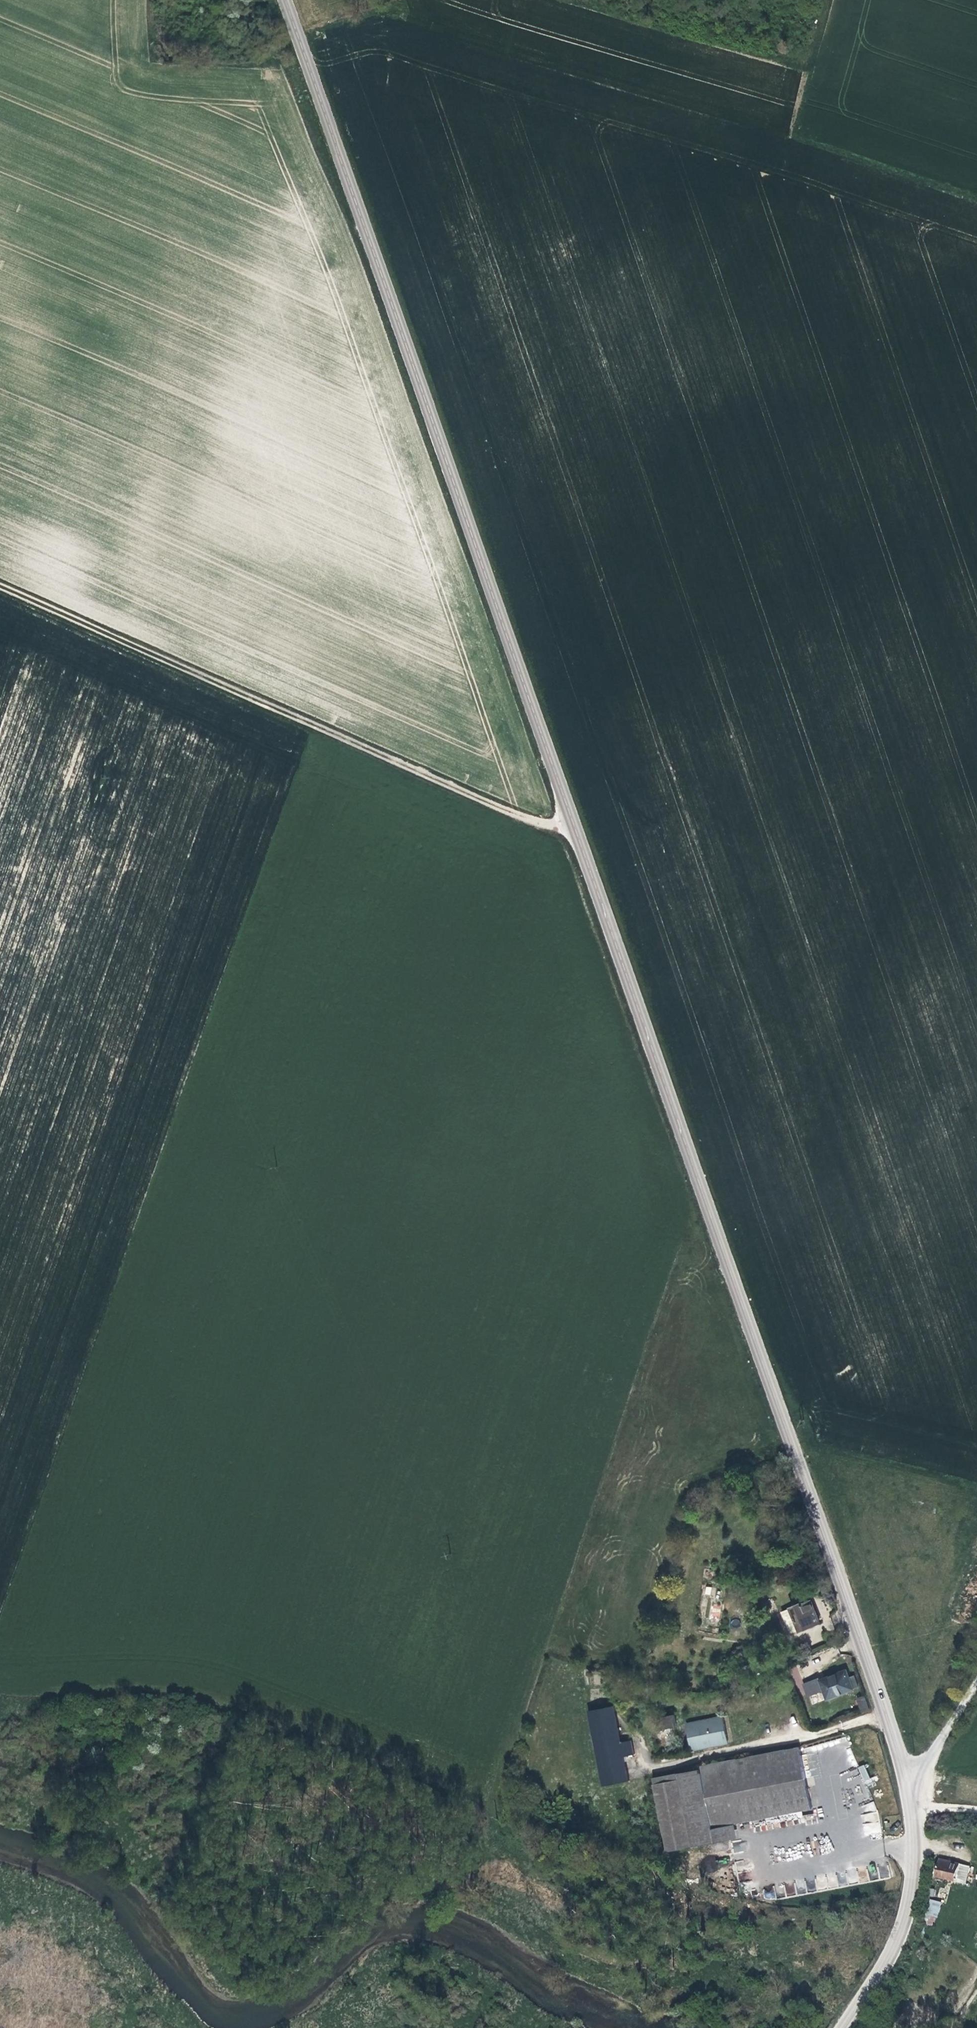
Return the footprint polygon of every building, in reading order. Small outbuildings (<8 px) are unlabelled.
[(706,1586),(704,1595),(714,1596),(716,1588),(706,1586)] [(709,1618),(720,1618),(721,1605),(710,1604),(709,1618)] [(815,1622),(823,1619),(819,1608),(811,1610),(809,1605),(787,1613),(794,1634),(804,1631),(805,1632),(817,1628),(815,1622)] [(857,1689),(857,1688),(862,1687),(858,1676),(853,1678),(851,1670),(823,1679),(822,1677),(807,1682),(812,1695),(827,1689),(830,1698),(857,1689)] [(860,1714),(869,1711),(865,1696),(856,1698),(860,1714)] [(631,1740),(620,1742),(613,1706),(587,1711),(600,1786),(628,1781),(624,1756),(634,1755),(631,1740)] [(673,1714),(660,1717),(663,1730),(676,1727),(673,1714)] [(729,1746),(722,1719),(696,1726),(701,1745),(697,1746),(699,1754),(729,1746)] [(814,1811),(811,1792),(803,1751),(802,1742),(783,1744),(783,1754),(707,1769),(710,1783),(715,1810),(723,1809),(726,1828),(814,1811)] [(820,1790),(813,1749),(803,1751),(811,1792),(820,1790)] [(866,1780),(870,1777),(861,1766),(857,1769),(866,1780)] [(715,1810),(710,1783),(696,1785),(701,1812),(715,1810)] [(746,1853),(746,1842),(732,1841),(732,1853),(746,1853)] [(750,1861),(736,1860),(735,1870),(750,1871),(750,1861)] [(953,1886),(955,1872),(934,1868),(932,1882),(953,1886)] [(926,1916),(938,1918),(941,1901),(928,1899),(926,1916)]
